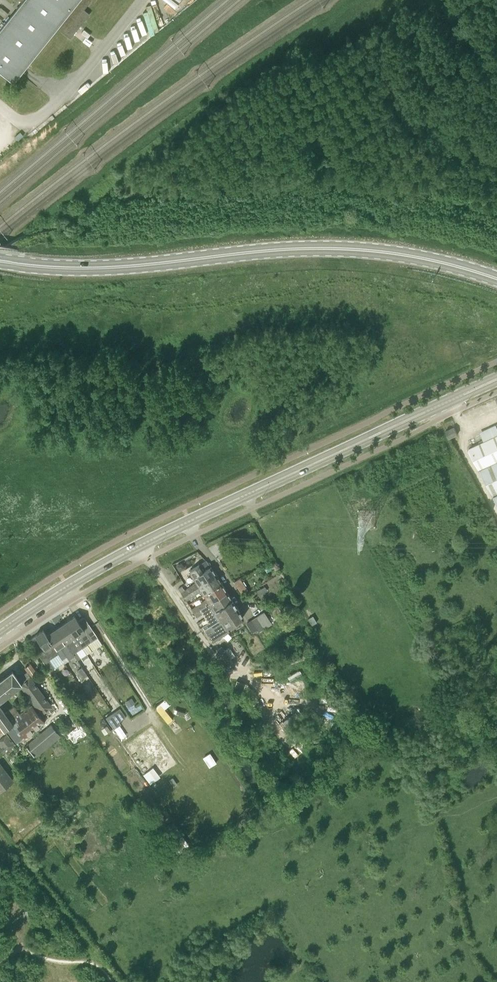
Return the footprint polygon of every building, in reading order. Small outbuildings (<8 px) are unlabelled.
[(17,3),(19,1),(22,3),(0,30),(0,72),(13,82),(56,28),(70,39),(89,15),(84,10),(92,0),(14,0),(17,3)] [(457,435),(454,428),(445,431),(446,433),(448,439),(457,435)] [(469,449),(468,451),(493,497),(496,504),(496,436),(469,449)] [(180,593),(183,597),(216,576),(210,567),(192,578),(195,583),(180,593)] [(200,591),(203,595),(221,584),(216,576),(183,597),(185,601),(200,591)] [(241,577),(235,581),(243,592),(248,588),(241,577)] [(191,609),(193,613),(226,592),(221,584),(203,595),(206,599),(191,609)] [(211,614),(214,612),(232,601),(226,592),(193,613),(196,618),(208,610),(211,614)] [(201,626),(204,630),(237,609),(232,601),(214,612),(216,616),(201,626)] [(237,609),(204,630),(207,634),(212,642),(227,633),(225,629),(243,617),(237,609)] [(86,645),(91,641),(97,637),(84,617),(78,621),(75,616),(65,622),(75,637),(79,634),(86,645)] [(267,626),(264,628),(257,617),(247,624),(252,632),(257,629),(259,632),(261,631),(266,639),(272,635),(267,626)] [(56,629),(74,656),(77,661),(83,657),(71,639),(75,637),(65,622),(56,629)] [(68,660),(74,656),(56,629),(46,635),(56,650),(60,647),(68,660)] [(56,650),(46,635),(43,630),(35,636),(38,640),(32,645),(39,656),(57,684),(60,682),(57,678),(58,677),(47,661),(56,655),(61,662),(63,661),(56,650)] [(224,650),(221,646),(217,650),(228,666),(232,662),(230,658),(224,650)] [(29,678),(36,673),(30,664),(24,668),(28,673),(25,675),(25,674),(18,680),(11,671),(0,680),(0,689),(3,688),(8,695),(20,686),(29,678)] [(83,678),(87,675),(82,668),(77,670),(83,678)] [(5,727),(7,729),(17,743),(23,739),(45,722),(40,715),(42,714),(41,713),(51,706),(29,678),(20,686),(34,703),(32,705),(31,705),(19,713),(14,706),(5,713),(12,722),(5,727)] [(156,708),(167,723),(172,719),(164,709),(161,705),(156,708)] [(5,713),(0,707),(0,726),(4,731),(7,729),(5,727),(12,722),(5,713)] [(113,713),(119,722),(125,718),(119,708),(113,713)] [(113,713),(105,718),(113,729),(120,725),(119,722),(113,713)] [(52,722),(27,743),(37,755),(62,734),(52,722)] [(79,725),(69,731),(73,740),(84,734),(79,725)] [(15,745),(7,735),(0,740),(0,742),(7,751),(15,745)] [(209,768),(216,763),(209,753),(202,758),(209,768)] [(13,780),(0,764),(0,790),(13,780)] [(144,773),(151,782),(161,775),(154,765),(144,773)]
